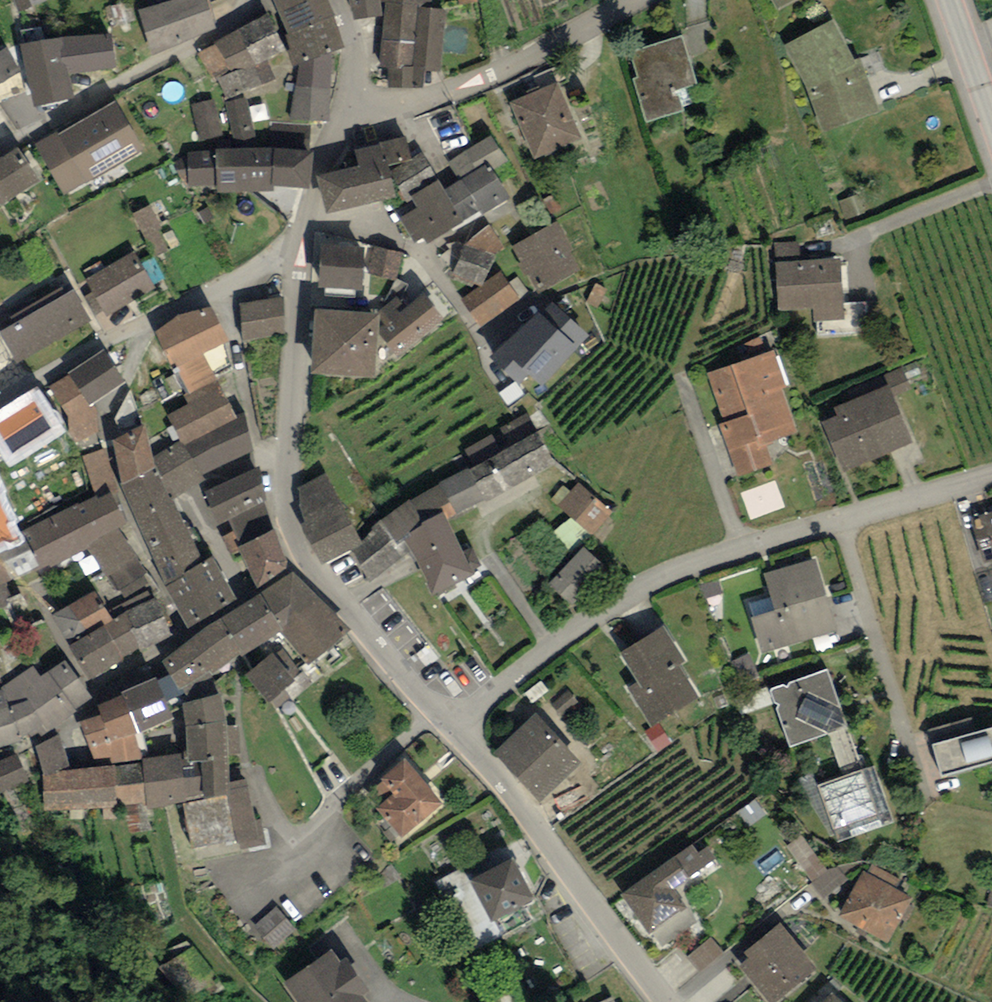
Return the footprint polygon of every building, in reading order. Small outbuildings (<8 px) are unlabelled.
[(18,14),(47,3),(46,0),(13,0),(18,14)] [(157,51),(218,28),(207,0),(195,0),(145,19),(157,51)] [(283,26),(294,72),(299,70),(336,57),(343,54),(334,17),(326,0),(272,0),(283,26)] [(356,11),(382,7),(381,0),(354,0),(356,11)] [(385,40),(420,42),(418,67),(394,65),(392,83),(425,85),(426,71),(442,72),(445,13),(429,12),(430,0),(388,0),(385,40)] [(780,11),(800,0),(773,0),(780,11)] [(833,16),(786,41),(807,84),(823,128),(879,106),(871,85),(873,84),(861,54),(855,55),(833,16)] [(256,63),(286,50),(274,23),(206,53),(225,96),(263,79),(256,63)] [(633,75),(646,119),(685,107),(679,87),(697,81),(681,32),(630,48),(638,73),(633,75)] [(111,37),(68,43),(72,79),(116,74),(111,37)] [(385,40),(384,65),(394,65),(418,67),(420,42),(385,40)] [(72,79),(68,43),(21,49),(33,114),(75,106),(72,79)] [(22,71),(10,51),(0,57),(0,84),(22,71)] [(336,57),(299,70),(295,90),(331,95),(336,57)] [(556,85),(512,104),(538,162),(582,142),(556,85)] [(331,95),(295,90),(291,122),(327,127),(331,95)] [(247,98),(227,103),(235,144),(255,140),(247,98)] [(215,101),(193,106),(202,150),(225,145),(215,101)] [(61,131),(34,147),(65,201),(145,155),(117,106),(64,137),(61,131)] [(411,161),(406,137),(381,143),(382,147),(354,153),(358,171),(317,180),(325,220),(397,204),(393,183),(390,171),(412,166),(411,161)] [(488,168),(492,174),(507,166),(491,140),(450,165),(459,181),(461,184),(488,168)] [(0,162),(0,203),(38,182),(21,151),(0,162)] [(223,186),(223,155),(192,155),(192,186),(223,186)] [(278,155),(223,155),(223,186),(223,192),(279,192),(279,186),(278,155)] [(278,155),(279,186),(312,186),(312,155),(278,155)] [(421,155),(411,161),(412,166),(390,171),(393,183),(407,207),(411,204),(440,185),(421,155)] [(488,168),(461,184),(482,219),(508,203),(492,174),(488,168)] [(459,181),(441,192),(464,229),(482,219),(461,184),(459,181)] [(441,192),(438,187),(411,204),(417,214),(402,223),(416,247),(422,243),(426,251),(464,229),(441,192)] [(158,210),(140,215),(153,260),(171,254),(158,210)] [(558,226),(512,248),(536,298),(582,276),(558,226)] [(465,246),(452,279),(480,290),(494,260),(505,251),(490,227),(465,246)] [(322,247),(318,294),(361,297),(364,251),(322,247)] [(402,255),(373,248),(367,274),(395,281),(402,255)] [(841,254),(776,259),(779,307),(813,304),(814,317),(846,315),(841,254)] [(86,282),(106,318),(155,292),(135,255),(86,282)] [(466,301),(482,325),(520,299),(505,275),(466,301)] [(91,323),(69,285),(0,325),(0,339),(16,366),(91,323)] [(242,303),(247,331),(286,325),(282,297),(242,303)] [(399,297),(380,313),(378,317),(377,335),(397,361),(443,325),(425,299),(410,311),(399,297)] [(211,300),(155,327),(170,359),(174,357),(191,389),(183,394),(188,403),(222,385),(201,345),(227,333),(211,300)] [(552,301),(487,365),(515,394),(529,380),(542,393),(593,342),(552,301)] [(316,312),(311,382),(373,387),(377,335),(378,317),(316,312)] [(125,377),(104,345),(68,369),(71,372),(90,401),(98,396),(125,377)] [(774,346),(707,369),(723,417),(718,419),(737,474),(775,461),(769,443),(774,441),(773,437),(798,428),(783,386),(787,384),(774,346)] [(90,401),(71,372),(50,385),(67,411),(70,433),(100,431),(98,396),(90,401)] [(889,381),(834,404),(838,412),(823,419),(844,468),(913,439),(889,381)] [(188,403),(167,414),(180,438),(183,444),(238,415),(222,385),(188,403)] [(66,433),(35,388),(0,411),(0,453),(11,469),(66,433)] [(254,446),(238,415),(183,444),(203,472),(254,446)] [(113,435),(123,478),(156,464),(153,456),(144,422),(113,435)] [(470,466),(486,495),(555,457),(539,428),(470,466)] [(180,438),(153,456),(156,464),(174,495),(206,477),(203,472),(183,444),(180,438)] [(164,576),(203,555),(174,495),(156,464),(123,478),(164,576)] [(205,488),(220,519),(267,497),(253,466),(205,488)] [(486,495),(470,466),(443,480),(459,509),(486,495)] [(300,485),(326,553),(360,537),(327,472),(300,485)] [(459,509),(443,480),(409,497),(380,517),(357,550),(372,578),(413,546),(432,589),(475,568),(449,512),(459,509)] [(578,482),(559,503),(593,532),(611,511),(578,482)] [(113,486),(23,529),(39,560),(43,568),(88,546),(116,587),(145,570),(118,523),(129,518),(113,486)] [(0,490),(0,548),(21,538),(0,490)] [(972,514),(985,559),(991,557),(991,508),(972,514)] [(238,542),(258,582),(291,560),(275,523),(238,542)] [(21,538),(0,548),(0,609),(15,602),(6,582),(36,568),(21,538)] [(583,541),(552,578),(576,597),(606,561),(583,541)] [(203,555),(164,576),(188,620),(237,594),(212,550),(203,555)] [(815,556),(765,571),(772,594),(748,601),(763,650),(837,628),(815,556)] [(281,627),(310,663),(352,624),(293,568),(221,611),(242,647),(281,627)] [(65,638),(110,613),(93,585),(49,610),(65,638)] [(158,594),(124,609),(145,644),(172,630),(158,594)] [(124,609),(69,642),(89,676),(145,644),(124,609)] [(178,687),(242,647),(221,611),(161,654),(178,687)] [(664,621),(619,648),(638,679),(628,685),(652,724),(699,695),(679,661),(686,656),(664,621)] [(271,647),(244,672),(268,697),(295,672),(271,647)] [(0,688),(0,747),(41,731),(92,693),(66,658),(41,674),(33,664),(3,687),(0,688)] [(827,666),(770,687),(790,740),(847,720),(827,666)] [(157,669),(121,685),(124,690),(139,724),(175,708),(157,669)] [(182,756),(201,754),(228,751),(240,750),(238,723),(227,723),(227,713),(221,687),(182,696),(185,720),(186,744),(182,744),(182,749),(182,756)] [(139,724),(124,690),(98,700),(101,708),(83,717),(95,754),(113,751),(114,761),(141,755),(135,725),(139,724)] [(536,709),(494,749),(541,798),(583,759),(536,709)] [(932,741),(941,770),(991,756),(991,724),(932,741)] [(182,749),(142,755),(142,760),(146,801),(146,805),(183,798),(185,797),(185,792),(203,790),(201,754),(182,756),(182,749)] [(229,777),(228,751),(201,754),(203,790),(227,786),(235,837),(238,849),(265,842),(262,818),(256,819),(247,777),(229,777)] [(377,807),(400,834),(443,798),(406,755),(382,775),(395,791),(377,807)] [(142,760),(114,762),(117,802),(146,801),(142,760)] [(114,761),(42,766),(44,807),(117,802),(114,762),(114,761)] [(873,762),(819,782),(839,835),(892,815),(873,762)] [(3,798),(33,788),(28,772),(0,781),(0,789),(3,798)] [(203,790),(185,792),(185,797),(183,798),(191,845),(235,837),(227,786),(203,790)] [(846,888),(808,837),(790,851),(827,901),(846,888)] [(693,841),(621,891),(647,930),(687,903),(675,886),(691,875),(690,873),(717,855),(708,843),(698,849),(693,841)] [(512,850),(470,874),(492,914),(535,891),(512,850)] [(863,869),(839,914),(888,939),(912,894),(863,869)] [(257,927),(274,947),(295,929),(278,909),(257,927)] [(673,941),(701,925),(694,912),(665,928),(673,941)] [(779,920),(744,949),(749,955),(738,964),(770,1001),(771,1001),(816,964),(779,920)] [(703,977),(727,958),(715,941),(690,960),(703,977)] [(283,980),(299,1001),(371,1001),(362,988),(369,983),(346,953),(342,956),(332,944),(283,980)] [(820,1001),(845,1001),(831,989),(820,1001)]
